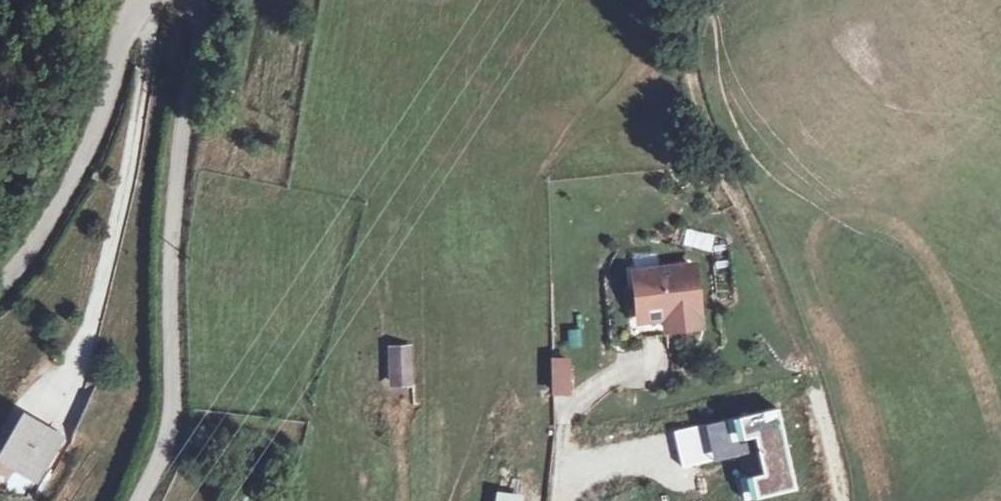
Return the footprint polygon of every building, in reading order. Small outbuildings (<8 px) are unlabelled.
[(702,338),(698,280),(639,284),(640,326),(668,325),(669,340),(702,338)] [(387,345),(388,387),(413,387),(412,345),(387,345)] [(549,358),(552,398),(572,397),(569,357),(549,358)] [(14,392),(12,427),(46,431),(48,392),(14,392)] [(0,434),(0,467),(29,469),(32,436),(0,434)] [(521,493),(494,493),(494,500),(521,500),(521,493)]
